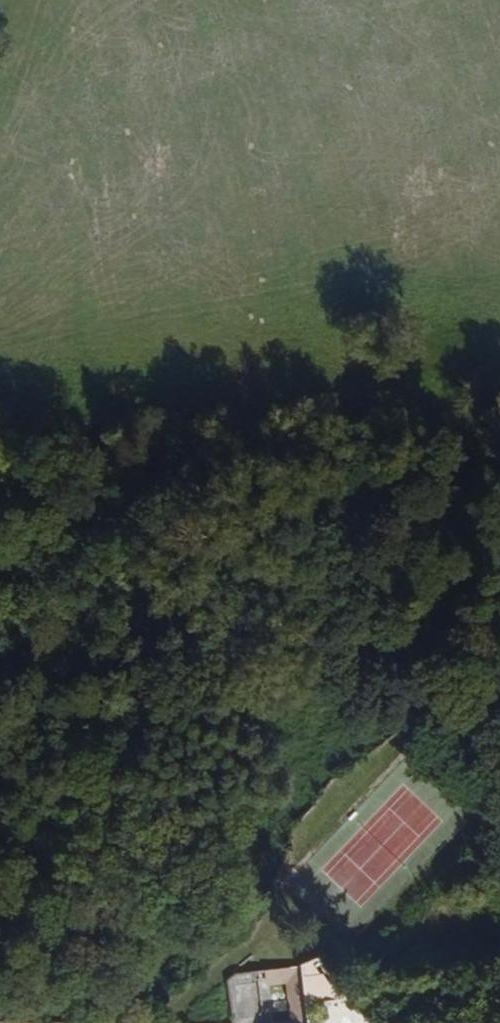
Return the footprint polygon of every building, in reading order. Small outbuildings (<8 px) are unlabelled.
[(343,991),(329,977),(314,951),(299,958),(301,970),(303,1001),(343,991)] [(303,1001),(301,970),(271,971),(271,986),(286,986),(287,1018),(273,1019),(273,1022),(304,1022),(303,1001)]
